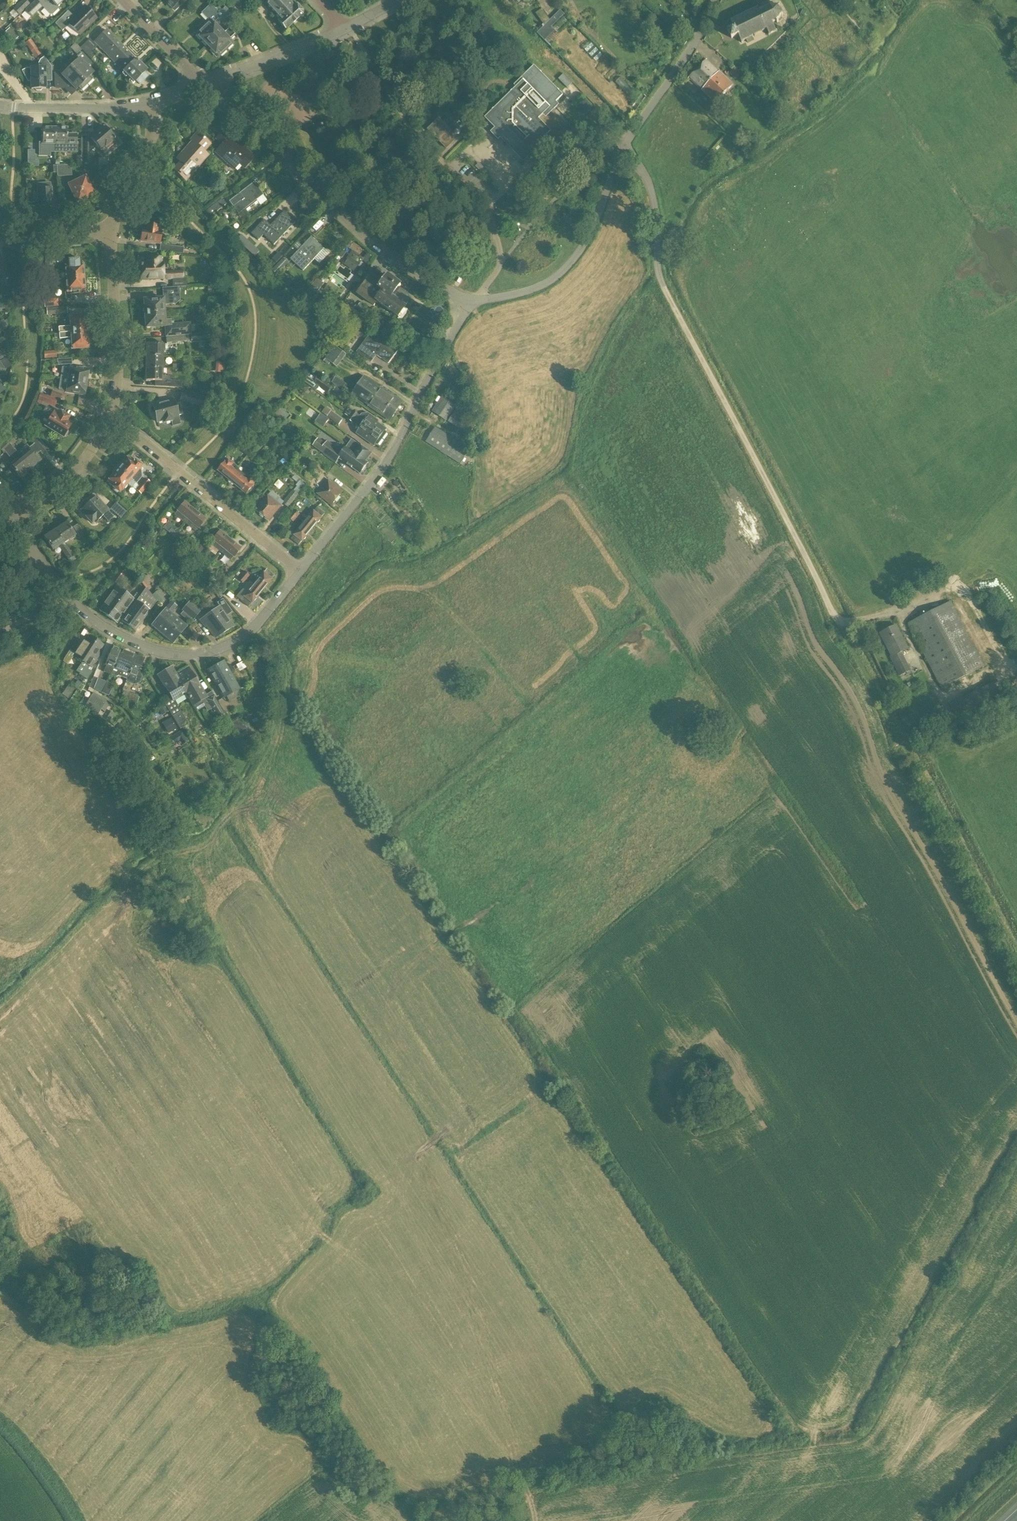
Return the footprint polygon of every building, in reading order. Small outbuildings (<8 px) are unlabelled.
[(30,4),(26,0),(22,0),(13,9),(19,15),(30,4)] [(25,11),(31,17),(42,7),(50,15),(52,15),(58,9),(58,7),(57,6),(62,1),(61,0),(36,0),(25,11)] [(168,3),(168,5),(170,7),(172,7),(175,11),(182,5),(179,2),(181,0),(165,0),(168,3)] [(276,0),(270,0),(267,3),(279,17),(278,18),(277,19),(278,20),(277,21),(285,30),(293,23),(287,17),(290,14),(276,0)] [(290,14),(287,17),(293,23),(302,14),(302,11),(297,4),(297,5),(293,0),(276,0),(290,14)] [(728,30),(732,38),(738,36),(742,43),(743,42),(742,41),(747,39),(752,36),(754,35),(755,37),(756,36),(755,35),(767,29),(769,34),(769,36),(771,36),(771,34),(776,31),(778,32),(778,31),(777,30),(773,23),(777,20),(779,21),(780,20),(778,19),(781,13),(783,13),(783,12),(781,12),(778,7),(780,5),(778,5),(777,7),(772,5),(772,3),(770,3),(771,6),(768,7),(767,5),(764,7),(763,5),(759,7),(758,7),(757,7),(757,8),(745,14),(745,13),(744,13),(744,15),(732,21),(731,20),(734,27),(728,30)] [(225,6),(221,10),(217,6),(214,9),(211,5),(209,5),(202,11),(202,13),(207,19),(208,18),(210,19),(195,33),(218,57),(233,43),(230,40),(235,35),(228,28),(223,33),(217,27),(228,17),(231,13),(225,6)] [(79,35),(96,18),(85,6),(74,17),(68,11),(55,24),(62,31),(69,25),(79,35)] [(568,21),(563,16),(564,15),(560,11),(550,20),(545,25),(537,33),(545,41),(555,31),(557,32),(568,21)] [(231,13),(228,17),(234,23),(237,20),(231,13)] [(545,25),(550,20),(546,15),(540,19),(545,25)] [(9,29),(1,36),(10,45),(18,37),(9,29)] [(110,58),(122,46),(107,31),(95,42),(110,58)] [(186,34),(181,37),(188,49),(193,46),(186,34)] [(684,46),(688,40),(680,35),(676,41),(684,46)] [(42,53),(37,47),(36,47),(31,39),(25,43),(35,58),(42,53)] [(90,49),(92,51),(96,47),(89,39),(85,44),(90,49)] [(583,47),(596,61),(603,55),(589,41),(583,47)] [(90,49),(85,44),(80,48),(86,54),(90,49)] [(136,60),(122,46),(110,58),(123,71),(129,65),(130,66),(136,60)] [(96,55),(92,51),(90,49),(86,54),(92,60),(96,55)] [(70,67),(87,85),(93,79),(90,76),(93,73),(85,65),(90,61),(81,52),(77,57),(79,59),(70,67)] [(45,76),(52,76),(51,67),(44,57),(44,58),(40,60),(39,63),(39,68),(31,68),(31,69),(26,69),(22,71),(28,81),(31,81),(31,89),(35,89),(36,91),(40,91),(42,89),(45,89),(45,76)] [(136,60),(130,66),(129,65),(123,71),(134,83),(147,71),(136,60)] [(706,60),(689,79),(715,103),(733,84),(706,60)] [(523,80),(485,117),(495,128),(490,132),(498,139),(502,135),(514,147),(512,149),(522,159),(532,149),(537,153),(544,145),(540,141),(551,131),(539,118),(550,107),(553,110),(559,104),(556,101),(563,95),(534,65),(521,78),(523,80)] [(87,85),(70,67),(65,73),(63,71),(61,71),(59,73),(55,73),(55,87),(63,87),(68,82),(76,90),(79,87),(82,90),(87,85)] [(740,74),(734,68),(730,72),(736,78),(740,74)] [(572,83),(564,74),(558,79),(567,88),(572,83)] [(616,82),(629,95),(633,91),(620,78),(616,82)] [(633,110),(635,112),(646,97),(646,96),(642,93),(632,106),(634,108),(633,110)] [(198,107),(190,115),(195,120),(203,112),(198,107)] [(437,138),(446,148),(457,137),(456,138),(447,129),(448,128),(439,118),(428,129),(428,130),(430,128),(438,137),(437,138)] [(44,129),(42,129),(42,144),(49,144),(49,151),(55,151),(54,148),(55,129),(49,129),(48,127),(46,127),(44,129)] [(60,129),(55,129),(54,148),(55,151),(55,152),(77,153),(77,135),(67,135),(67,129),(65,129),(64,127),(62,127),(60,129)] [(104,127),(90,139),(104,154),(117,143),(113,140),(114,139),(112,136),(113,135),(108,128),(106,129),(104,127)] [(234,169),(239,163),(244,168),(255,156),(242,145),(241,147),(223,130),(216,138),(222,144),(215,151),(234,169)] [(183,158),(173,169),(185,180),(208,155),(203,151),(210,143),(197,132),(191,140),(192,141),(179,155),(183,158)] [(308,151),(311,146),(310,140),(305,137),(300,138),(296,143),(297,148),(302,152),(308,151)] [(316,159),(314,157),(312,152),(304,156),(307,163),(316,159)] [(701,172),(712,170),(709,159),(699,162),(701,172)] [(85,178),(69,185),(77,203),(79,202),(80,203),(84,202),(85,199),(86,199),(86,197),(93,194),(85,178)] [(254,183),(229,202),(239,214),(264,196),(254,183)] [(51,189),(37,190),(38,195),(33,196),(34,203),(38,203),(38,207),(40,207),(41,209),(46,208),(46,207),(52,206),(51,189)] [(206,212),(210,216),(226,204),(222,199),(206,212)] [(284,211),(271,225),(265,219),(252,233),(259,240),(264,235),(274,245),(296,222),(284,211)] [(198,218),(196,223),(204,226),(206,221),(198,218)] [(159,226),(145,224),(144,230),(142,229),(140,241),(160,244),(161,232),(158,232),(159,226)] [(249,251),(254,246),(242,234),(237,240),(249,251)] [(312,237),(291,259),(303,270),(324,248),(312,237)] [(279,253),(273,259),(277,263),(283,256),(279,253)] [(66,278),(84,277),(84,276),(85,275),(84,270),(83,269),(83,262),(79,263),(79,259),(69,260),(69,258),(63,259),(64,272),(61,272),(61,278),(66,278)] [(146,265),(141,265),(141,280),(163,279),(163,278),(165,278),(168,279),(170,279),(172,278),(173,278),(183,278),(183,271),(173,272),(163,273),(163,263),(161,263),(160,258),(146,259),(146,265)] [(283,259),(272,270),(277,275),(288,263),(283,259)] [(408,303),(410,297),(400,289),(403,285),(390,276),(387,274),(381,282),(371,275),(357,294),(375,307),(378,302),(399,318),(406,308),(405,307),(408,303)] [(84,277),(66,278),(66,287),(65,287),(66,300),(72,299),(71,294),(85,293),(84,286),(85,285),(85,280),(84,279),(84,277)] [(10,309),(10,295),(10,287),(4,287),(4,295),(5,295),(5,298),(0,299),(0,309),(10,309)] [(323,294),(332,301),(337,294),(327,287),(323,294)] [(146,313),(165,312),(164,305),(175,304),(180,300),(179,288),(164,289),(165,299),(145,300),(146,313)] [(44,308),(58,306),(58,299),(43,300),(44,308)] [(370,311),(360,303),(357,308),(366,316),(370,311)] [(345,326),(352,315),(341,306),(333,317),(345,326)] [(55,307),(49,308),(46,308),(47,315),(68,314),(67,307),(55,307)] [(146,327),(165,326),(166,337),(167,337),(189,335),(191,335),(190,323),(172,325),(171,320),(165,320),(165,312),(146,313),(146,327)] [(59,333),(87,331),(87,330),(88,329),(88,325),(87,324),(86,315),(70,316),(71,327),(58,328),(59,333)] [(0,332),(8,328),(3,319),(0,321),(0,332)] [(59,334),(54,334),(55,338),(59,338),(59,339),(72,338),(73,348),(88,347),(88,338),(89,337),(88,333),(87,332),(87,331),(59,333),(59,334)] [(357,352),(369,360),(374,353),(389,363),(399,350),(373,331),(357,352)] [(146,344),(146,356),(163,356),(163,345),(146,344)] [(334,345),(324,357),(337,367),(347,354),(334,345)] [(146,356),(146,368),(163,368),(163,356),(146,356)] [(5,369),(11,365),(10,357),(1,362),(5,369)] [(61,378),(86,382),(87,376),(89,376),(90,372),(88,371),(88,370),(71,367),(68,367),(62,367),(61,378)] [(163,368),(146,368),(145,380),(155,381),(155,386),(182,388),(182,382),(170,382),(170,377),(167,377),(167,375),(163,375),(163,368)] [(318,386),(328,393),(333,386),(319,376),(312,371),(304,381),(311,387),(316,390),(318,386)] [(380,387),(364,376),(352,393),(369,405),(368,406),(377,412),(378,411),(391,419),(402,403),(396,399),(397,398),(381,386),(380,387)] [(86,382),(61,378),(59,389),(64,391),(67,391),(67,392),(84,395),(84,393),(86,393),(87,390),(85,388),(86,382)] [(304,385),(301,389),(306,393),(309,388),(304,385)] [(333,391),(343,398),(345,394),(336,387),(333,391)] [(50,397),(60,401),(62,394),(52,390),(50,397)] [(41,404),(43,400),(44,401),(46,396),(40,394),(38,398),(36,402),(41,404)] [(207,399),(194,395),(192,404),(204,407),(207,399)] [(442,397),(433,412),(446,420),(456,406),(442,397)] [(165,423),(171,422),(172,426),(180,424),(178,416),(183,414),(179,400),(174,402),(174,400),(153,405),(153,407),(151,409),(152,413),(154,413),(157,422),(164,421),(165,423)] [(324,407),(330,411),(334,405),(328,401),(324,407)] [(457,405),(451,417),(468,425),(473,413),(457,405)] [(46,406),(42,412),(50,417),(45,426),(63,437),(64,435),(65,435),(68,431),(67,430),(72,423),(66,420),(68,417),(60,412),(60,413),(55,410),(54,411),(46,406)] [(331,411),(327,417),(338,425),(343,419),(331,411)] [(353,411),(350,415),(355,419),(359,421),(383,439),(387,434),(386,432),(385,431),(386,429),(378,423),(378,421),(368,413),(362,414),(360,416),(353,411)] [(329,419),(321,413),(315,422),(323,427),(329,419)] [(379,445),(383,439),(359,421),(356,425),(361,429),(357,433),(374,445),(375,444),(377,445),(379,445)] [(470,449),(436,428),(427,442),(461,464),(470,449)] [(11,436),(7,440),(12,445),(16,441),(11,436)] [(31,449),(21,457),(20,457),(30,470),(41,461),(37,455),(41,452),(43,454),(48,450),(38,438),(33,442),(35,444),(30,448),(31,449)] [(7,440),(0,446),(0,449),(3,453),(5,452),(10,458),(12,456),(16,461),(10,466),(20,478),(30,470),(20,457),(21,457),(12,445),(7,440)] [(336,462),(339,458),(348,465),(349,464),(352,467),(360,473),(368,463),(366,461),(351,450),(347,448),(346,448),(340,455),(327,446),(319,440),(315,446),(336,462)] [(292,447),(298,452),(303,447),(296,441),(292,447)] [(355,445),(351,450),(366,461),(371,454),(359,445),(358,447),(355,445)] [(247,455),(251,450),(247,447),(243,452),(247,455)] [(251,450),(247,455),(252,459),(256,454),(251,450)] [(118,469),(135,483),(140,477),(139,470),(138,469),(139,469),(138,468),(141,466),(135,461),(135,462),(128,457),(122,465),(118,469)] [(228,478),(238,466),(230,459),(227,462),(226,461),(219,470),(228,478)] [(145,468),(151,470),(154,465),(148,462),(145,468)] [(319,463),(315,467),(322,474),(326,471),(319,463)] [(239,467),(238,466),(228,478),(238,486),(248,474),(247,474),(251,469),(248,465),(247,465),(245,468),(247,470),(245,473),(238,468),(239,467)] [(128,483),(132,486),(135,483),(118,469),(108,481),(115,486),(114,488),(120,492),(122,489),(123,490),(128,483)] [(248,474),(238,486),(247,494),(254,486),(253,485),(256,481),(248,474)] [(145,478),(139,486),(144,490),(150,482),(145,478)] [(343,492),(328,480),(317,493),(332,505),(343,492)] [(293,491),(283,503),(288,507),(298,495),(293,491)] [(25,499),(23,492),(16,494),(18,501),(25,499)] [(281,506),(268,494),(256,509),(269,520),(281,506)] [(85,505),(84,507),(82,509),(88,515),(86,517),(91,523),(94,520),(95,522),(103,515),(108,521),(113,516),(108,511),(108,510),(96,496),(90,502),(88,502),(87,502),(86,503),(85,503),(85,505)] [(131,506),(123,499),(119,503),(127,510),(131,506)] [(185,522),(195,510),(185,501),(177,510),(177,511),(175,514),(185,522)] [(116,503),(111,509),(120,517),(126,511),(116,503)] [(304,523),(312,529),(318,522),(319,522),(321,521),(321,518),(325,514),(317,508),(304,523)] [(205,519),(195,510),(185,522),(194,530),(197,526),(198,527),(205,519)] [(285,511),(279,518),(284,522),(290,515),(285,511)] [(67,522),(55,530),(64,543),(75,535),(67,522)] [(312,529),(304,523),(292,538),(299,544),(303,540),(305,539),(307,538),(307,535),(312,529)] [(171,528),(167,532),(172,537),(176,533),(171,528)] [(64,543),(55,530),(44,537),(52,550),(59,546),(70,562),(75,559),(71,554),(64,543)] [(214,540),(211,543),(220,551),(223,548),(230,539),(220,531),(213,539),(214,540)] [(223,548),(220,551),(230,559),(233,556),(234,556),(241,548),(230,539),(223,548)] [(194,558),(201,550),(196,546),(190,554),(194,558)] [(76,551),(71,554),(75,559),(80,556),(76,551)] [(112,581),(117,585),(129,569),(123,565),(112,581)] [(267,569),(254,585),(261,591),(267,584),(269,584),(270,582),(270,580),(274,575),(267,569)] [(244,571),(241,575),(246,579),(250,575),(244,571)] [(238,579),(243,583),(246,579),(241,575),(238,579)] [(126,584),(122,590),(116,586),(99,610),(108,617),(118,603),(121,605),(129,595),(133,589),(126,584)] [(261,591),(254,585),(241,600),(249,606),(253,601),(255,601),(256,600),(256,598),(261,591)] [(146,588),(142,593),(122,621),(135,631),(157,601),(153,596),(146,588)] [(153,596),(157,601),(160,604),(165,600),(158,592),(153,596)] [(133,598),(129,595),(121,605),(118,603),(108,617),(117,623),(134,599),(133,598)] [(220,607),(215,610),(220,618),(214,622),(217,627),(219,626),(222,630),(224,629),(226,631),(234,626),(227,616),(232,612),(223,599),(218,603),(220,607)] [(158,616),(180,634),(187,626),(171,612),(177,605),(172,601),(166,608),(158,616)] [(908,623),(942,688),(985,666),(951,601),(908,623)] [(183,610),(193,619),(199,611),(189,603),(183,610)] [(220,618),(215,610),(201,620),(216,638),(226,631),(224,629),(222,630),(219,626),(217,627),(214,622),(220,618)] [(180,634),(158,616),(151,625),(173,643),(180,634)] [(902,636),(900,633),(896,625),(882,632),(888,645),(887,646),(892,655),(890,656),(900,675),(910,669),(901,652),(908,649),(902,636)] [(83,641),(74,654),(73,656),(82,662),(97,640),(90,635),(85,642),(83,641)] [(97,640),(82,662),(91,668),(101,653),(99,651),(104,645),(97,640)] [(110,674),(113,668),(120,649),(112,646),(105,665),(106,665),(106,666),(104,672),(110,674)] [(113,668),(110,674),(117,677),(119,676),(127,679),(136,656),(120,649),(113,668)] [(71,661),(74,656),(73,656),(75,653),(70,650),(65,657),(71,661)] [(142,677),(139,672),(144,659),(136,656),(127,679),(126,681),(134,685),(140,683),(142,677)] [(223,679),(231,675),(233,674),(234,671),(232,667),(229,667),(227,668),(223,661),(208,670),(223,698),(231,693),(223,679)] [(81,665),(76,675),(83,678),(88,668),(81,665)] [(194,705),(171,667),(158,675),(173,701),(186,693),(193,705),(194,705)] [(210,695),(206,697),(189,668),(176,676),(171,667),(194,705),(202,701),(208,711),(212,708),(218,718),(225,714),(213,695),(211,696),(210,695)] [(239,689),(231,675),(223,679),(231,693),(239,689)] [(102,693),(107,682),(99,679),(95,689),(102,693)] [(107,682),(102,693),(109,696),(114,685),(107,682)] [(63,693),(68,697),(74,688),(69,685),(63,693)] [(247,692),(244,686),(239,689),(242,695),(247,692)] [(120,700),(126,703),(130,693),(124,691),(120,700)] [(87,702),(101,710),(101,709),(105,703),(104,702),(91,695),(87,702)] [(176,700),(171,703),(174,709),(180,706),(176,700)] [(180,711),(172,716),(180,729),(188,724),(180,711)] [(165,722),(171,732),(176,728),(171,719),(165,722)] [(242,723),(234,728),(251,757),(254,744),(242,723)]
